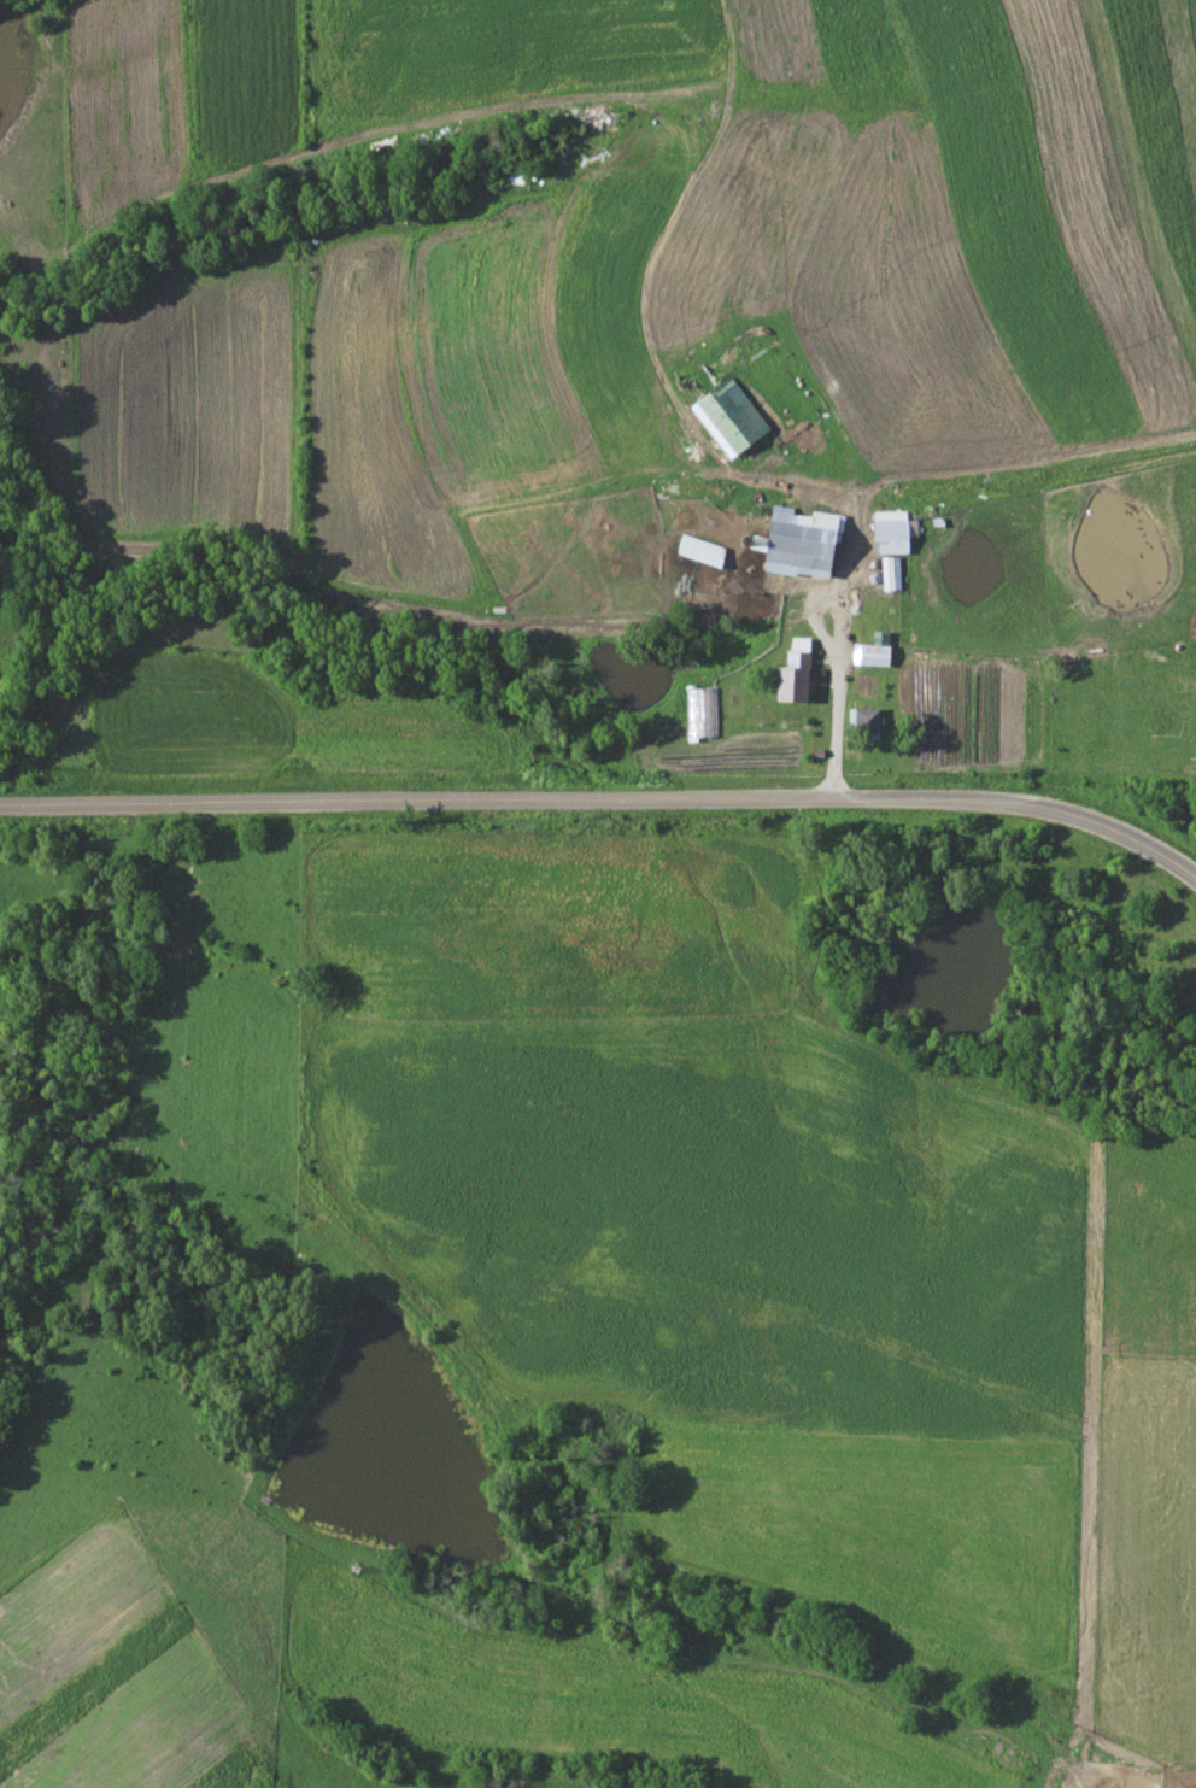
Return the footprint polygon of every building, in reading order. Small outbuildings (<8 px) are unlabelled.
[(907,542),(907,520),(873,520),(873,542),(907,542)] [(839,530),(774,522),(768,564),(834,573),(839,530)] [(810,652),(787,652),(787,669),(778,669),(778,703),(810,703),(810,652)] [(855,710),(855,733),(880,733),(880,710),(855,710)]
